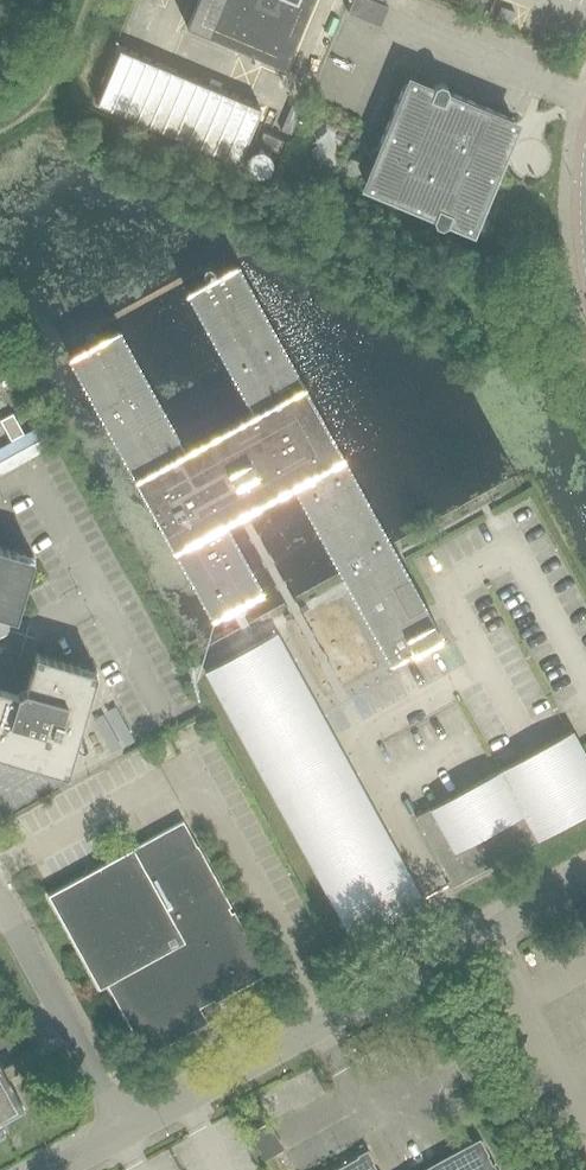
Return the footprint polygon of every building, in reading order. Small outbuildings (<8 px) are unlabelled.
[(187,27),(284,68),(313,0),(198,0),(187,27)] [(348,12),(381,26),(389,7),(380,3),(382,0),(353,0),(348,12)] [(515,12),(501,6),(495,20),(509,25),(515,12)] [(261,107),(121,48),(99,100),(239,159),(261,107)] [(477,226),(504,161),(496,158),(512,118),(449,91),(449,90),(446,84),(440,82),(434,84),(430,94),(404,83),(377,148),(386,151),(369,191),(433,217),(432,218),(435,224),(441,227),(447,224),(451,215),(477,226)] [(265,144),(285,153),(290,142),(270,133),(265,144)] [(292,482),(344,576),(391,661),(441,635),(342,454),(304,383),(238,264),(221,274),(202,284),(188,291),(254,411),(186,449),(120,329),(102,339),(84,349),(69,356),(135,476),(174,547),(212,617),(262,589),(224,519),(238,512),(292,482)] [(13,414),(1,421),(12,440),(24,434),(13,414)] [(34,557),(0,547),(0,631),(2,630),(7,615),(16,618),(34,557)] [(354,941),(426,902),(388,832),(321,710),(278,632),(206,672),(354,941)] [(97,671),(36,654),(33,663),(18,659),(0,669),(0,754),(67,773),(97,671)] [(585,754),(584,751),(573,730),(431,808),(417,816),(455,885),(538,840),(585,814),(585,754)] [(146,1054),(207,1021),(200,1009),(266,972),(196,845),(183,820),(133,848),(48,894),(99,988),(107,983),(146,1054)] [(495,973),(486,978),(493,990),(502,985),(495,973)] [(24,1108),(0,1064),(0,1121),(24,1108)] [(482,1145),(472,1150),(436,1169),(496,1169),(482,1145)] [(367,1151),(333,1169),(377,1169),(367,1151)]
